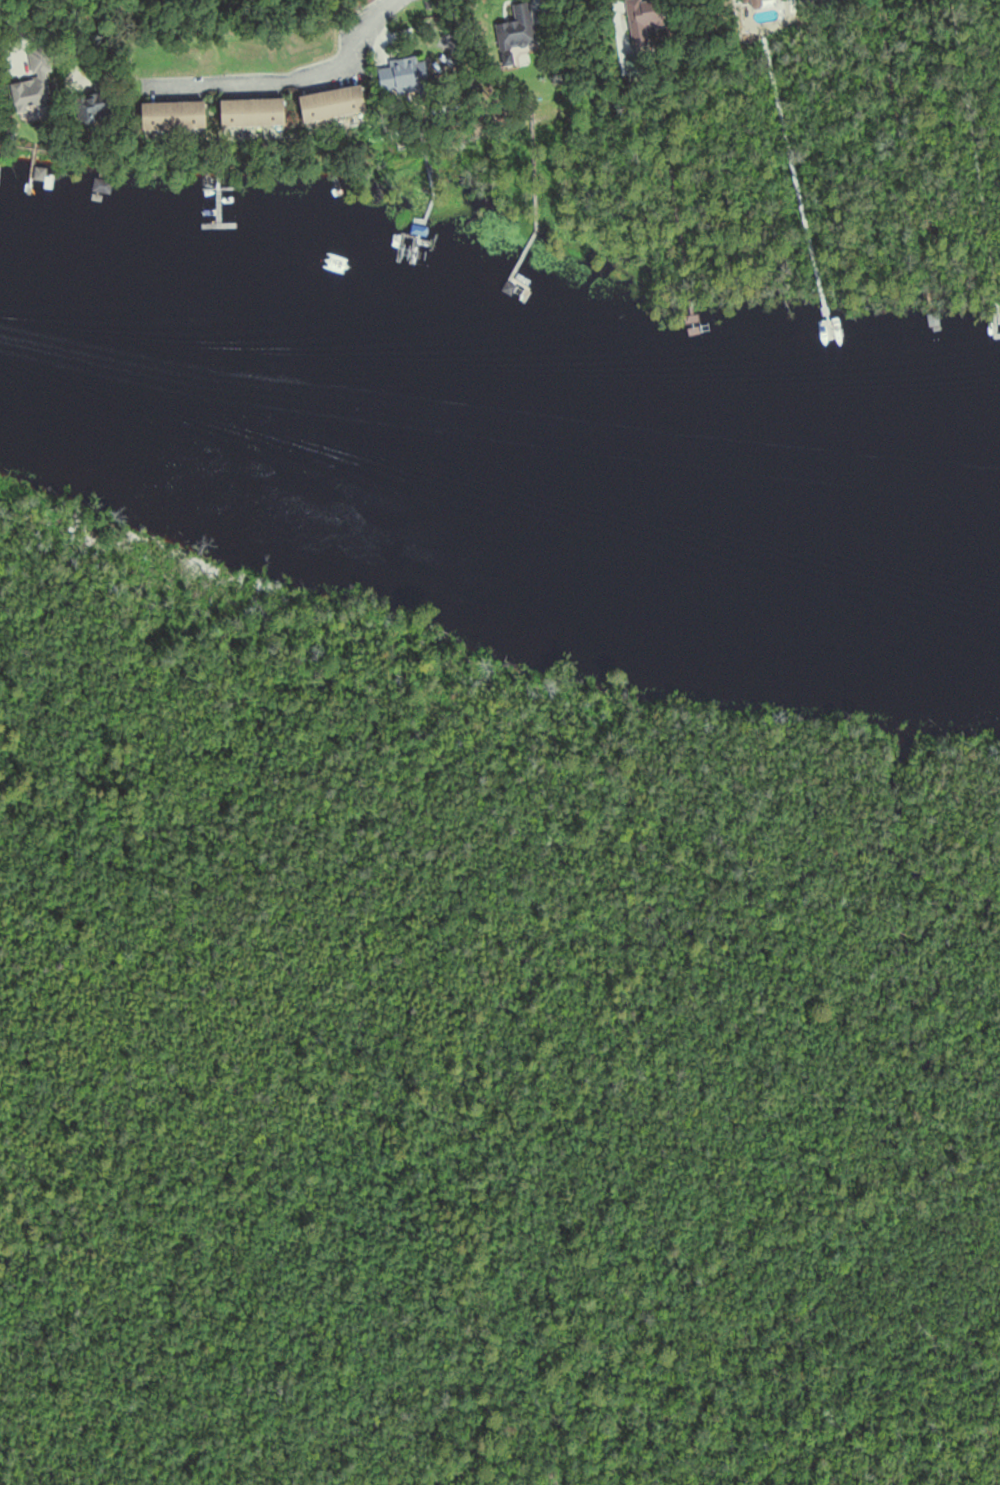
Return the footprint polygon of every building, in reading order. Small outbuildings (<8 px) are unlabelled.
[(513,4),(515,22),(496,24),(500,51),(535,46),(530,2),(513,4)] [(666,8),(647,3),(644,12),(637,10),(629,42),(646,46),(649,35),(658,38),(666,8)] [(52,71),(46,44),(29,48),(26,38),(1,43),(16,112),(54,104),(47,72),(52,71)] [(389,61),(390,68),(380,69),(383,91),(399,89),(399,92),(419,89),(420,98),(432,97),(427,57),(389,61)] [(93,74),(97,95),(81,99),(86,123),(115,118),(106,71),(93,74)] [(306,122),(369,111),(365,85),(302,95),(306,122)] [(288,125),(288,99),(223,99),(224,126),(288,125)] [(209,128),(209,101),(145,102),(145,129),(209,128)] [(93,192),(111,194),(113,181),(95,178),(93,192)] [(929,325),(940,324),(938,312),(927,313),(929,325)]
